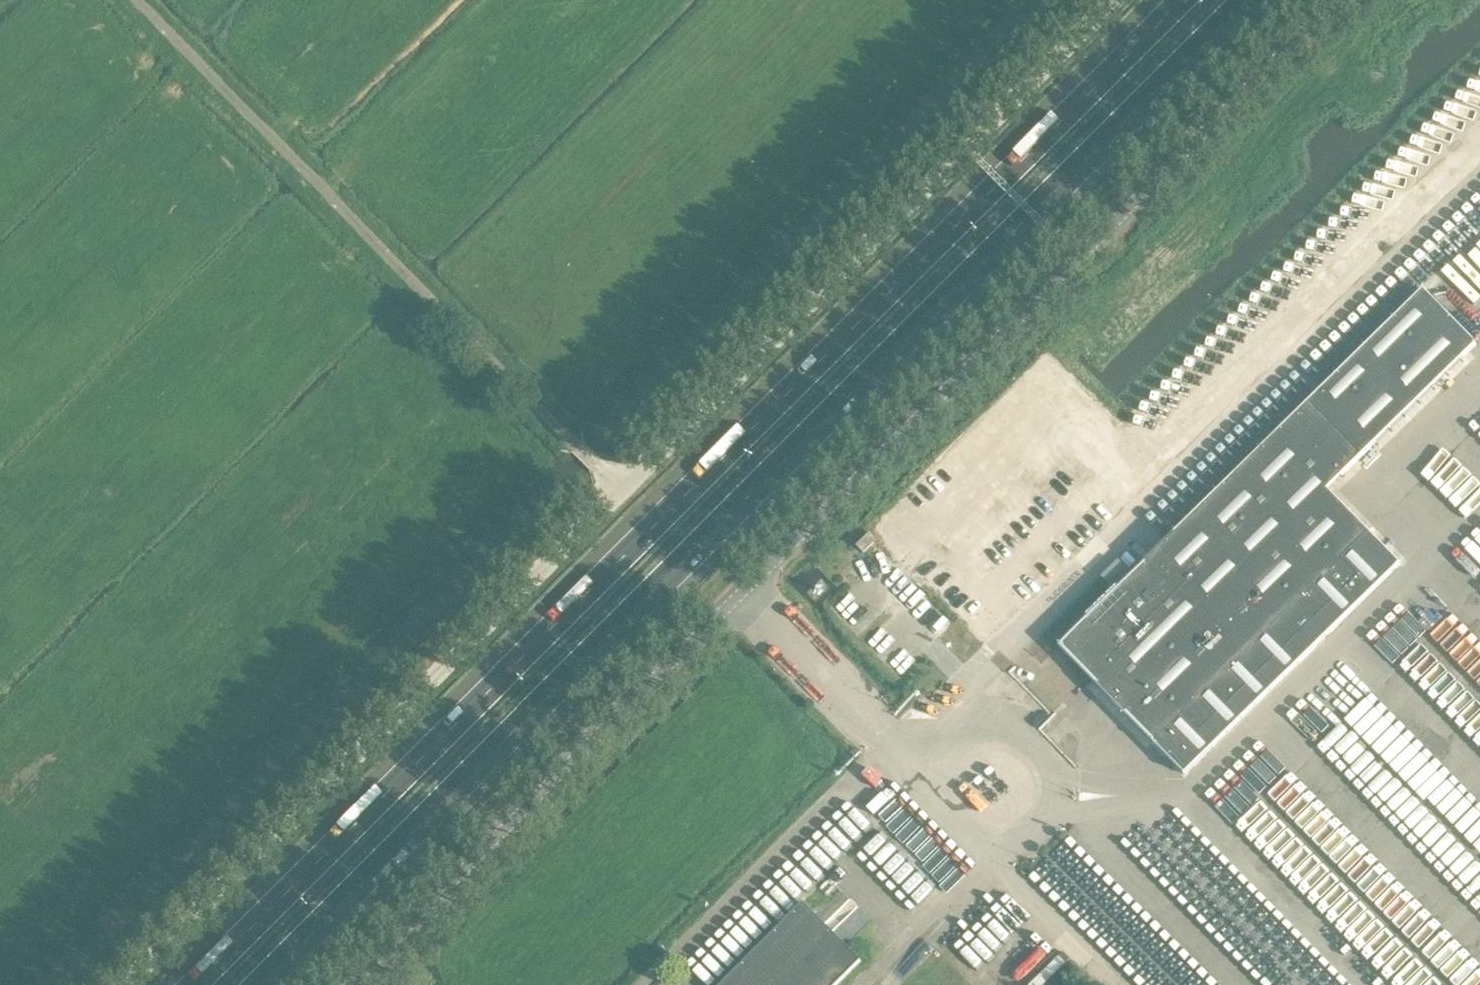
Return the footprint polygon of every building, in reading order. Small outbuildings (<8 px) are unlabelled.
[(1126,569),(1108,586),(1113,592),(1059,644),(1184,773),(1400,563),(1325,488),(1475,343),(1422,289),(1131,573),(1126,569)] [(864,553),(877,540),(870,533),(857,545),(864,553)] [(1044,889),(1053,881),(1036,863),(1027,872),(1044,889)] [(861,961),(803,903),(718,984),(836,984),(861,961)]
